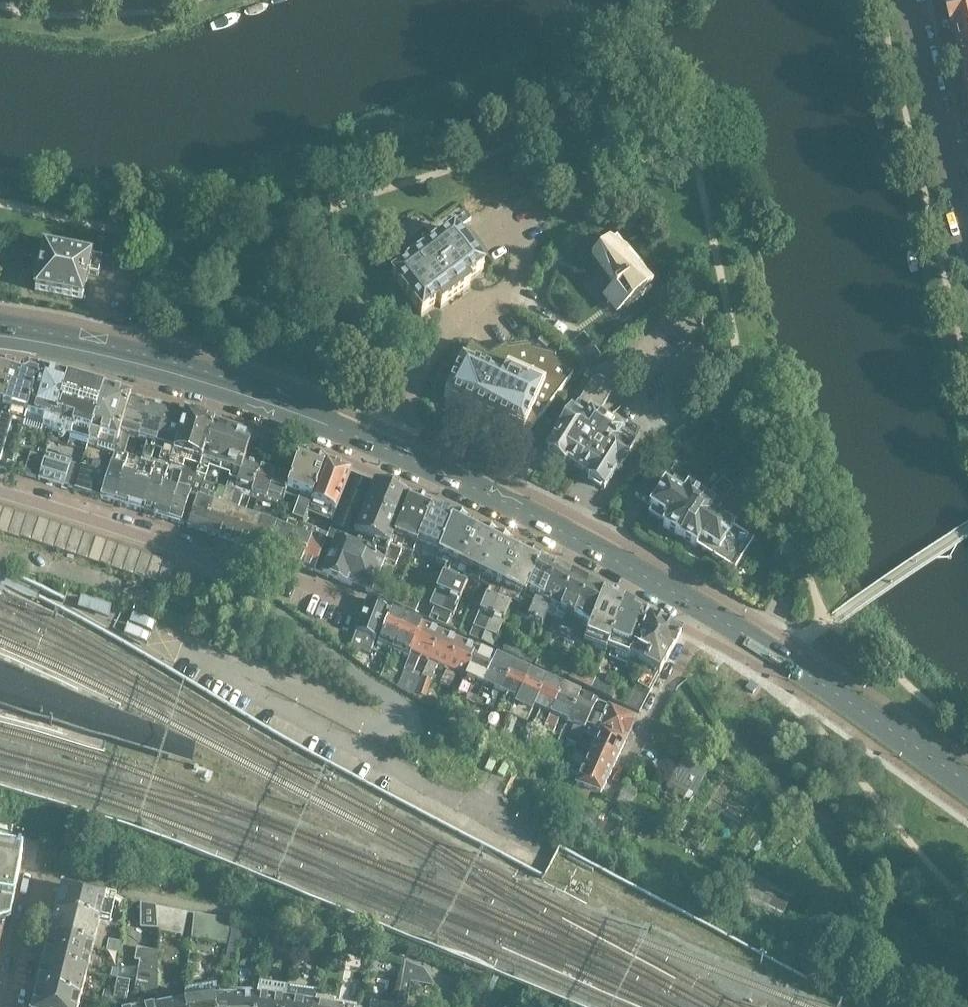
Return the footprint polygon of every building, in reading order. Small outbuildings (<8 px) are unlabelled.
[(951,18),(967,14),(967,0),(947,0),(951,18)] [(951,18),(957,42),(967,39),(967,14),(951,18)] [(957,42),(963,64),(967,63),(967,39),(957,42)] [(394,273),(391,276),(391,277),(420,316),(437,304),(440,308),(469,287),(466,283),(483,271),(453,230),(462,224),(470,218),(464,208),(442,223),(446,228),(431,239),(424,229),(399,247),(405,256),(406,257),(407,259),(409,257),(411,260),(407,263),(408,264),(394,273)] [(616,240),(600,252),(598,253),(601,257),(597,268),(592,279),(592,280),(612,288),(613,289),(626,307),(652,288),(616,240)] [(91,257),(44,247),(35,291),(83,300),(88,273),(99,276),(102,259),(91,257)] [(585,331),(565,346),(583,368),(602,353),(585,331)] [(528,434),(572,377),(554,363),(555,359),(532,353),(531,349),(509,352),(506,348),(490,358),(489,361),(483,361),(484,356),(469,346),(462,361),(460,360),(443,398),(522,434),(523,432),(528,434)] [(2,407),(14,368),(0,364),(0,415),(2,407)] [(2,407),(0,415),(0,454),(2,454),(12,419),(24,422),(26,415),(27,414),(39,374),(38,373),(38,371),(34,370),(33,371),(25,369),(23,371),(14,368),(2,407)] [(27,414),(26,415),(44,420),(42,428),(52,430),(54,423),(67,381),(65,380),(65,379),(38,371),(38,373),(39,374),(27,414)] [(592,381),(573,413),(548,453),(565,464),(567,461),(578,469),(607,422),(607,421),(621,394),(599,380),(592,381)] [(54,423),(52,430),(52,431),(70,437),(69,440),(86,444),(90,434),(103,391),(67,381),(54,423)] [(103,391),(90,434),(86,444),(112,452),(114,441),(117,442),(120,434),(130,400),(132,400),(132,399),(105,391),(105,392),(103,391)] [(120,434),(117,442),(115,452),(124,455),(130,436),(138,439),(148,404),(132,399),(132,400),(130,400),(120,434)] [(148,404),(138,439),(147,441),(141,460),(150,463),(151,459),(154,450),(156,444),(166,409),(148,404)] [(166,409),(156,444),(154,450),(162,452),(159,461),(151,459),(150,463),(168,468),(169,464),(174,449),(184,415),(166,409)] [(184,415),(174,449),(169,464),(182,468),(185,462),(200,467),(202,461),(214,423),(184,413),(184,415)] [(607,422),(578,469),(589,476),(588,479),(605,489),(630,449),(634,442),(637,439),(645,435),(643,431),(627,421),(621,431),(607,422)] [(214,423),(202,461),(200,467),(199,468),(196,478),(181,523),(187,527),(188,525),(202,483),(204,483),(204,482),(207,471),(209,468),(220,471),(221,467),(233,430),(214,423)] [(233,430),(221,467),(220,471),(231,475),(230,478),(237,480),(240,474),(244,461),(252,437),(233,430)] [(39,478),(72,487),(79,462),(47,452),(39,478)] [(291,478),(287,490),(285,497),(298,501),(292,518),(303,524),(312,500),(325,464),(299,453),(291,478)] [(44,458),(30,454),(23,475),(37,479),(44,458)] [(72,490),(84,493),(100,498),(110,468),(110,467),(93,462),(93,461),(88,460),(87,464),(83,463),(80,475),(78,474),(72,490)] [(139,465),(127,507),(141,511),(149,480),(142,478),(146,462),(141,461),(140,465),(139,465)] [(236,486),(235,488),(234,492),(249,497),(251,493),(260,467),(244,461),(240,474),(237,480),(236,486)] [(123,472),(114,503),(127,507),(139,465),(135,463),(131,475),(123,472)] [(163,484),(163,485),(154,515),(168,519),(181,473),(182,468),(169,464),(168,468),(168,469),(173,471),(168,486),(163,484)] [(312,500),(311,504),(303,524),(316,529),(322,515),(333,519),(336,514),(351,475),(325,464),(312,500)] [(260,467),(251,493),(249,497),(264,503),(267,496),(275,472),(260,467)] [(662,526),(679,536),(705,497),(714,488),(708,484),(699,493),(690,488),(694,481),(673,468),(668,476),(654,467),(635,495),(651,505),(649,507),(651,508),(648,513),(664,524),(662,526)] [(110,468),(100,498),(114,503),(123,472),(110,468)] [(275,472),(267,496),(266,498),(264,503),(281,508),(283,504),(287,490),(291,478),(275,472)] [(149,480),(141,511),(154,515),(163,485),(163,484),(166,475),(161,473),(158,483),(149,480)] [(181,473),(168,519),(181,523),(196,478),(181,473)] [(353,534),(374,484),(351,475),(331,526),(353,534)] [(724,479),(713,489),(720,496),(731,486),(724,479)] [(202,483),(188,525),(187,527),(204,532),(214,503),(213,503),(212,484),(204,482),(204,483),(202,483)] [(353,534),(359,536),(357,542),(387,555),(394,538),(410,499),(374,484),(353,534)] [(214,503),(204,532),(219,538),(234,493),(227,491),(221,506),(214,503)] [(234,493),(219,538),(234,543),(244,513),(237,511),(243,496),(234,493)] [(705,497),(679,536),(696,547),(734,571),(753,541),(734,529),(736,528),(718,516),(722,509),(705,497)] [(410,499),(394,538),(387,555),(385,560),(396,564),(402,549),(412,554),(415,547),(431,508),(410,499)] [(244,513),(234,543),(250,548),(264,504),(257,502),(252,516),(244,513)] [(264,504),(250,548),(266,554),(267,553),(276,525),(266,522),(272,506),(264,504)] [(10,534),(17,512),(6,508),(0,525),(0,531),(10,534)] [(415,547),(412,554),(410,558),(414,560),(418,550),(422,552),(421,554),(436,560),(438,556),(439,552),(453,518),(431,508),(415,547)] [(10,534),(22,538),(29,516),(17,512),(10,534)] [(280,514),(276,525),(267,553),(283,559),(294,532),(298,522),(280,514)] [(22,538),(33,542),(41,519),(29,515),(29,516),(22,538)] [(439,552),(438,556),(436,560),(435,563),(445,568),(429,606),(434,608),(431,615),(439,618),(474,529),(453,518),(439,552)] [(33,542),(45,546),(52,523),(41,519),(33,542)] [(294,532),(283,559),(300,565),(310,538),(309,537),(313,528),(298,522),(294,532)] [(45,546),(56,549),(63,527),(52,523),(45,546)] [(56,549),(67,553),(75,530),(63,527),(56,549)] [(310,538),(300,565),(313,571),(314,568),(316,569),(325,544),(324,543),(328,534),(313,528),(309,537),(310,538)] [(496,539),(474,529),(439,618),(438,620),(446,623),(453,616),(468,579),(478,584),(481,577),(496,539)] [(67,553),(79,557),(86,534),(75,530),(67,553)] [(79,557),(90,560),(97,538),(86,534),(79,557)] [(90,560),(101,564),(109,541),(97,538),(90,560)] [(335,539),(322,571),(323,572),(322,574),(346,584),(347,583),(372,593),(373,589),(376,582),(384,561),(362,551),(362,550),(335,539)] [(496,539),(481,577),(478,584),(489,589),(469,636),(480,641),(502,588),(518,550),(496,539)] [(112,568),(119,545),(109,541),(101,564),(112,568)] [(123,571),(131,549),(119,545),(112,568),(123,571)] [(135,575),(142,552),(131,549),(123,571),(135,575)] [(518,550),(502,588),(480,641),(493,647),(512,601),(522,606),(526,594),(540,561),(518,550)] [(146,579),(154,556),(142,552),(135,575),(146,579)] [(158,583),(165,560),(154,556),(146,579),(158,583)] [(541,560),(540,561),(522,606),(517,616),(533,623),(542,603),(555,568),(541,560)] [(542,603),(533,623),(542,628),(547,615),(555,619),(558,611),(571,577),(555,568),(542,603)] [(571,577),(558,611),(555,619),(562,622),(557,636),(565,640),(573,619),(587,586),(571,577)] [(373,589),(372,593),(383,597),(387,586),(376,582),(373,589)] [(587,586),(573,619),(565,640),(574,644),(577,635),(585,639),(603,595),(587,586)] [(418,604),(397,595),(393,603),(414,613),(418,604)] [(585,639),(583,645),(604,653),(623,605),(603,595),(585,639)] [(146,615),(100,599),(92,623),(138,639),(146,615)] [(352,642),(352,643),(370,652),(375,638),(387,607),(368,599),(357,631),(352,642)] [(623,605),(604,653),(605,654),(606,652),(628,661),(629,658),(646,618),(623,605)] [(388,608),(387,609),(370,652),(375,654),(379,644),(393,651),(406,617),(388,608)] [(423,624),(406,617),(393,651),(391,655),(397,658),(402,646),(412,651),(423,626),(423,624)] [(657,636),(663,626),(646,617),(646,618),(629,658),(628,661),(625,668),(637,675),(633,684),(637,686),(649,663),(647,662),(654,650),(652,648),(658,636),(657,636)] [(411,653),(403,671),(402,674),(420,681),(422,675),(414,671),(420,657),(429,660),(441,630),(424,623),(423,624),(423,626),(411,653)] [(660,675),(680,636),(663,626),(657,636),(658,636),(652,648),(654,650),(647,662),(649,663),(637,686),(630,698),(643,704),(659,674),(660,675)] [(430,661),(423,675),(421,678),(430,681),(438,665),(447,669),(459,639),(441,630),(429,660),(430,661)] [(459,639),(447,669),(440,684),(450,688),(455,676),(454,676),(456,673),(465,677),(478,647),(459,639)] [(512,653),(520,657),(524,648),(516,644),(512,653)] [(478,647),(465,677),(456,695),(467,699),(470,692),(478,696),(496,655),(478,647)] [(536,666),(540,658),(523,651),(520,659),(536,666)] [(496,655),(478,696),(475,704),(486,708),(495,690),(500,693),(513,663),(496,655)] [(551,673),(554,666),(540,659),(536,667),(551,673)] [(507,696),(500,713),(509,716),(530,670),(513,663),(500,693),(507,696)] [(568,680),(571,672),(555,665),(552,674),(568,680)] [(589,690),(594,678),(573,669),(568,680),(589,690)] [(530,670),(509,716),(518,720),(525,704),(532,707),(546,677),(530,670)] [(546,677),(532,707),(541,711),(534,726),(543,730),(562,684),(546,677)] [(430,682),(421,678),(414,694),(422,698),(430,682)] [(612,700),(616,691),(617,689),(594,678),(589,690),(612,700)] [(562,684),(543,730),(553,733),(559,719),(566,722),(579,692),(562,684)] [(579,692),(566,722),(574,726),(567,740),(577,744),(578,742),(582,735),(586,727),(597,701),(598,700),(579,692)] [(586,727),(600,733),(600,731),(626,743),(637,719),(608,706),(597,701),(586,727)] [(498,745),(504,732),(492,727),(487,739),(498,745)] [(596,741),(591,751),(617,762),(626,743),(600,731),(600,733),(586,727),(582,735),(596,741)] [(584,767),(583,767),(609,778),(617,762),(591,751),(587,759),(575,753),(571,762),(584,767)] [(685,758),(671,781),(672,781),(688,790),(694,794),(707,771),(685,758)] [(584,767),(571,762),(563,780),(575,785),(574,786),(601,796),(609,778),(583,767),(584,767)] [(614,809),(601,803),(593,821),(605,827),(605,826),(611,815),(614,809)] [(611,815),(605,826),(621,833),(627,823),(611,815)] [(4,922),(10,921),(22,860),(0,856),(0,923),(4,922)] [(792,900),(746,875),(737,893),(783,917),(792,900)] [(62,890),(55,916),(100,922),(104,923),(109,923),(114,904),(115,900),(62,890)] [(142,910),(140,909),(140,928),(156,929),(155,907),(143,905),(142,910)] [(182,912),(155,907),(156,929),(156,930),(183,935),(186,912),(182,912)] [(227,943),(231,922),(231,921),(195,915),(192,937),(227,943)] [(55,916),(49,941),(93,948),(95,940),(100,941),(104,923),(100,922),(55,916)] [(239,943),(244,925),(233,923),(229,941),(239,943)] [(272,950),(275,936),(269,934),(266,949),(272,950)] [(105,950),(117,952),(119,942),(107,940),(105,950)] [(49,941),(43,965),(87,972),(93,948),(49,941)] [(156,952),(135,948),(133,961),(138,962),(133,992),(156,996),(156,952)] [(423,969),(405,962),(397,1004),(406,1005),(410,982),(435,987),(423,969)] [(43,965),(36,990),(81,998),(87,972),(43,965)] [(257,1006),(286,1006),(288,1002),(290,992),(268,989),(271,976),(261,974),(256,998),(258,999),(257,1000),(257,1006)] [(112,1005),(125,1006),(129,983),(116,981),(112,1005)] [(186,1003),(186,1006),(215,1006),(215,1002),(216,999),(219,986),(186,991),(185,996),(186,1003)] [(316,1006),(357,1006),(362,990),(355,987),(349,1004),(316,999),(314,1006),(316,1006)] [(32,1006),(78,1006),(81,998),(36,990),(32,1006)] [(158,1006),(186,1006),(186,1003),(185,996),(185,995),(186,991),(185,992),(171,994),(170,992),(170,991),(168,990),(166,990),(164,990),(163,992),(162,993),(162,995),(158,996),(158,1006)] [(112,1004),(114,993),(104,991),(101,1001),(112,1004)] [(215,1006),(257,1006),(257,1000),(258,999),(256,998),(254,998),(254,991),(235,991),(236,999),(216,999),(215,1002),(215,1006)] [(316,1006),(314,1006),(317,996),(290,992),(288,1002),(286,1006),(316,1006)]
